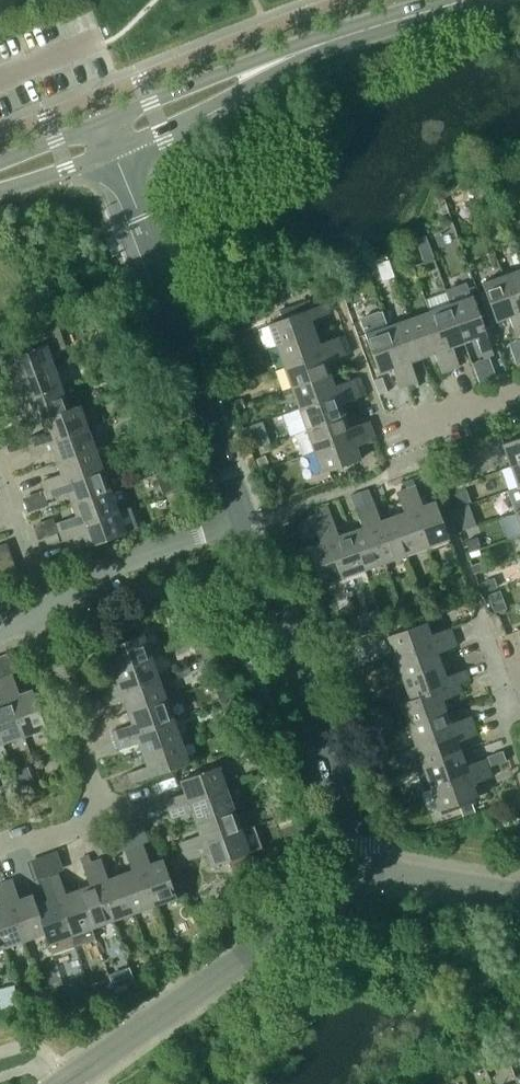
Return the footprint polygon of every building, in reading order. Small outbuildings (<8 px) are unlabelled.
[(495,174),(501,192),(514,188),(508,170),(495,174)] [(449,211),(445,202),(440,204),(443,213),(449,211)] [(504,274),(519,322),(519,268),(504,274)] [(519,333),(519,322),(504,274),(481,282),(485,291),(496,321),(508,317),(514,335),(519,333)] [(496,321),(485,291),(479,293),(490,323),(496,321)] [(472,294),(450,302),(464,341),(476,337),(483,356),(494,352),(491,345),(484,327),(472,294)] [(311,307),(309,301),(308,300),(280,310),(280,312),(282,318),(311,307)] [(310,319),(330,312),(326,302),(282,318),(267,323),(275,345),(315,331),(310,319)] [(450,302),(429,310),(450,368),(459,365),(452,346),(464,341),(450,302)] [(429,310),(408,317),(422,357),(434,352),(441,371),(450,368),(429,310)] [(408,317),(387,325),(408,383),(417,380),(410,361),(422,357),(408,317)] [(0,360),(0,372),(13,368),(16,378),(55,365),(50,351),(65,345),(57,324),(0,344),(0,353),(2,359),(0,360)] [(399,387),(408,383),(387,325),(365,333),(379,372),(392,367),(399,387)] [(484,327),(491,345),(497,343),(490,325),(484,327)] [(319,343),(315,331),(275,345),(283,366),(341,346),(338,336),(319,343)] [(345,355),(341,346),(283,366),(290,387),(330,374),(326,361),(345,355)] [(4,407),(63,386),(55,365),(16,378),(21,391),(1,398),(4,407)] [(334,385),(330,374),(290,387),(298,408),(357,387),(353,378),(334,385)] [(353,378),(357,387),(363,385),(360,376),(353,378)] [(384,388),(381,378),(374,380),(377,390),(384,388)] [(229,385),(232,396),(243,393),(240,381),(229,385)] [(70,407),(63,386),(4,407),(8,416),(28,409),(33,422),(43,419),(42,418),(70,407)] [(298,408),(306,429),(345,415),(341,404),(360,397),(357,387),(298,408)] [(80,403),(70,407),(42,418),(43,419),(46,429),(27,436),(30,446),(88,425),(80,403)] [(313,450),(372,429),(369,421),(349,427),(345,415),(306,429),(295,433),(303,454),(313,450)] [(269,417),(255,423),(263,443),(277,437),(269,417)] [(96,446),(88,425),(30,446),(33,455),(53,448),(57,460),(96,446)] [(355,446),(375,438),(372,429),(313,450),(321,472),(360,458),(355,446)] [(519,461),(519,437),(502,443),(510,465),(519,461)] [(103,467),(96,446),(57,460),(61,472),(42,479),(45,487),(103,467)] [(266,455),(256,459),(259,468),(269,465),(266,455)] [(155,462),(158,471),(165,469),(161,459),(155,462)] [(519,485),(519,461),(510,465),(517,486),(519,485)] [(110,488),(103,467),(45,487),(48,498),(67,491),(71,502),(110,488)] [(156,475),(163,494),(180,488),(173,468),(156,475)] [(455,471),(445,475),(449,486),(459,483),(455,471)] [(410,487),(415,485),(413,478),(404,481),(406,488),(410,487)] [(410,487),(406,488),(427,547),(449,539),(435,500),(422,505),(415,485),(410,487)] [(118,509),(110,488),(71,502),(76,514),(56,521),(60,530),(118,509)] [(404,511),(392,515),(406,554),(427,547),(406,488),(397,492),(404,511)] [(454,493),(459,506),(471,501),(467,489),(454,493)] [(350,494),(354,507),(364,503),(359,491),(350,494)] [(373,500),(364,503),(385,562),(406,554),(392,515),(380,519),(373,500)] [(361,526),(350,531),(364,569),(385,562),(364,503),(354,507),(361,526)] [(469,504),(451,510),(455,520),(473,514),(469,504)] [(319,509),(323,518),(331,515),(328,505),(319,509)] [(126,532),(118,509),(60,530),(63,540),(83,533),(87,545),(126,532)] [(323,518),(322,519),(343,577),(364,569),(350,531),(338,535),(331,515),(323,518)] [(321,585),(343,577),(322,519),(312,522),(319,542),(307,546),(321,585)] [(481,546),(478,536),(466,541),(469,550),(481,546)] [(306,574),(308,573),(316,570),(307,546),(300,549),(297,550),(306,574)] [(485,559),(470,564),(473,574),(488,568),(485,559)] [(497,587),(494,577),(481,582),(484,592),(497,587)] [(489,595),(495,613),(506,609),(500,590),(489,595)] [(449,627),(429,634),(425,620),(385,634),(393,657),(452,635),(449,627)] [(337,642),(348,638),(344,626),(333,630),(337,642)] [(108,657),(112,669),(151,654),(144,633),(85,654),(89,664),(108,657)] [(401,678),(440,663),(436,652),(455,645),(452,635),(393,657),(401,678)] [(159,676),(151,654),(112,669),(117,682),(98,689),(100,697),(159,676)] [(445,675),(440,663),(401,678),(409,699),(457,682),(457,683),(468,679),(464,668),(445,675)] [(19,693),(12,674),(3,677),(23,735),(46,727),(32,689),(19,693)] [(166,697),(159,676),(100,697),(104,706),(123,699),(127,711),(166,697)] [(1,699),(0,700),(0,736),(2,743),(23,735),(3,677),(0,678),(0,697),(1,699)] [(214,686),(221,703),(235,697),(228,680),(214,686)] [(457,682),(409,699),(399,702),(407,725),(446,711),(442,699),(461,692),(457,683),(457,682)] [(366,708),(360,694),(351,697),(356,711),(366,708)] [(115,739),(174,718),(166,697),(127,711),(131,723),(112,730),(115,739)] [(235,697),(221,703),(224,711),(238,705),(235,697)] [(446,711),(407,725),(414,746),(473,725),(469,716),(450,722),(446,711)] [(142,753),(181,739),(174,718),(115,739),(119,749),(138,742),(142,753)] [(473,725),(414,746),(422,767),(461,753),(457,741),(476,734),(473,725)] [(189,761),(181,739),(142,753),(146,765),(127,772),(131,782),(189,761)] [(503,751),(488,756),(491,765),(506,760),(503,751)] [(461,753),(422,767),(429,788),(488,767),(484,758),(465,764),(461,753)] [(258,761),(263,774),(276,768),(271,756),(258,761)] [(165,798),(168,808),(226,787),(218,764),(180,778),(185,791),(165,798)] [(488,767),(429,788),(437,810),(476,796),(472,783),(491,776),(488,767)] [(268,785),(279,781),(276,772),(265,776),(268,785)] [(35,787),(32,778),(19,782),(22,791),(35,787)] [(20,791),(17,781),(0,786),(4,797),(20,791)] [(234,808),(226,787),(168,808),(172,817),(191,810),(195,822),(234,808)] [(472,803),(460,807),(463,816),(475,812),(472,803)] [(180,840),(183,849),(241,829),(234,808),(195,822),(199,833),(180,840)] [(254,824),(241,829),(183,849),(184,851),(187,859),(206,852),(211,865),(249,851),(262,847),(254,824)] [(284,839),(288,853),(301,850),(297,835),(284,839)] [(133,846),(153,904),(176,896),(162,857),(150,862),(143,842),(133,846)] [(119,873),(133,912),(153,904),(133,846),(124,849),(131,868),(119,873)] [(187,859),(184,851),(176,853),(179,862),(187,859)] [(79,857),(82,865),(92,861),(89,854),(79,857)] [(92,861),(112,919),(133,912),(119,873),(108,877),(101,858),(92,861)] [(89,883),(77,888),(91,927),(112,919),(92,861),(82,865),(89,883)] [(95,938),(91,927),(77,888),(66,892),(59,873),(49,877),(70,935),(74,946),(95,938)] [(40,880),(47,898),(35,903),(46,932),(44,933),(47,943),(51,954),(74,946),(70,935),(49,877),(40,880)] [(19,897),(12,878),(3,882),(24,940),(44,933),(46,932),(35,903),(32,893),(19,897)] [(3,948),(24,940),(3,882),(0,883),(0,940),(3,948)] [(171,952),(163,956),(166,962),(174,959),(171,952)] [(139,968),(117,969),(118,983),(140,981),(139,968)] [(15,984),(1,988),(2,997),(0,997),(0,1008),(1,1013),(20,1008),(15,984)] [(87,986),(68,993),(74,1009),(93,1002),(87,986)]
